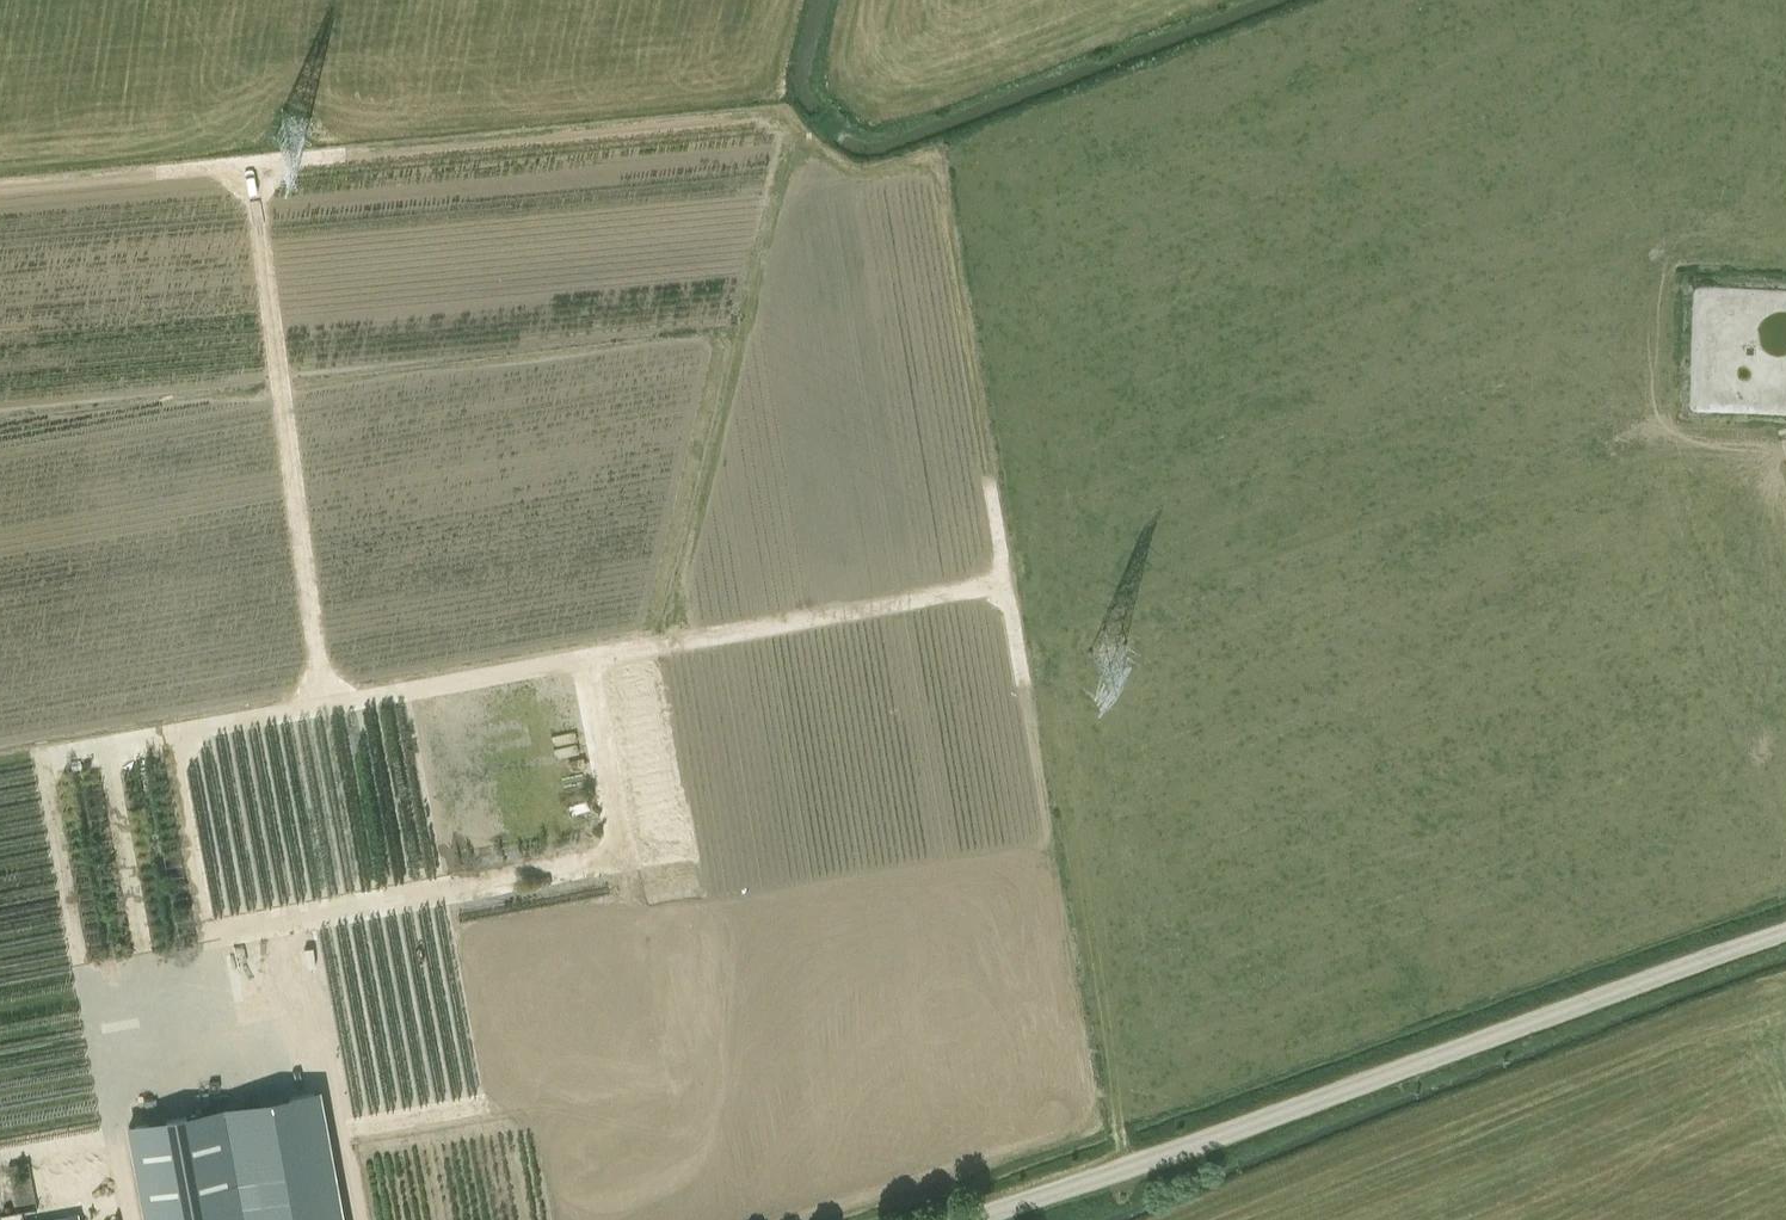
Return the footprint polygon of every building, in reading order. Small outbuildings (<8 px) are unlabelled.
[(224,1108),(245,1219),(347,1219),(323,1090),(224,1108)] [(129,1126),(146,1219),(245,1219),(224,1108),(129,1126)]
